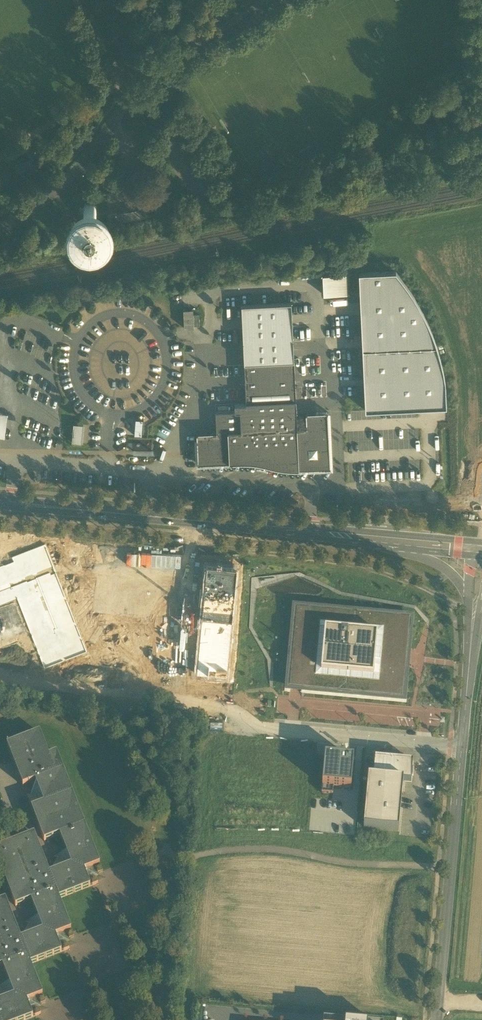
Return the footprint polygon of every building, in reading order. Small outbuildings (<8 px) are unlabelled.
[(25,174),(28,179),(36,174),(34,169),(25,174)] [(96,209),(96,208),(96,205),(94,203),(92,202),(90,202),(88,202),(86,203),(84,205),(84,207),(84,210),(85,212),(87,213),(89,214),(91,214),(93,213),(95,212),(96,209)] [(116,212),(118,221),(146,216),(144,207),(116,212)] [(407,285),(396,270),(359,272),(365,409),(446,405),(445,380),(442,366),(439,350),(433,333),(426,316),(417,300),(407,285)] [(324,294),(348,293),(347,273),(323,274),(323,275),(322,275),(323,294),(324,294)] [(241,304),(244,362),(294,359),(291,302),(241,304)] [(183,308),(184,327),(194,327),(194,325),(193,313),(193,308),(183,308)] [(292,468),(298,468),(330,467),(328,411),(306,412),(306,426),(297,427),(294,359),(244,362),(246,401),(246,402),(235,403),(235,410),(216,411),(217,431),(213,431),(210,432),(207,434),(206,433),(201,435),(201,436),(200,437),(197,437),(198,463),(233,461),(236,461),(243,461),(250,461),(256,462),(261,463),(260,466),(267,468),(268,464),(272,465),(279,467),(285,468),(292,468)] [(355,412),(356,436),(367,436),(366,411),(355,412)] [(143,419),(135,418),(134,434),(142,435),(143,419)] [(72,441),(81,442),(83,423),(73,422),(72,441)] [(133,449),(152,449),(152,438),(133,438),(133,449)] [(17,597),(19,601),(44,667),(87,651),(45,542),(0,560),(0,604),(17,597)] [(237,565),(207,562),(196,672),(227,675),(230,639),(219,638),(220,627),(231,628),(237,565)] [(19,601),(17,597),(0,604),(0,609),(19,601)] [(296,609),(410,619),(414,616),(292,605),(284,692),(289,688),(296,609)] [(289,688),(403,699),(406,669),(402,668),(403,649),(407,650),(410,619),(296,609),(289,688)] [(403,699),(289,688),(284,692),(406,703),(414,616),(410,619),(407,650),(403,649),(402,668),(406,669),(403,699)] [(230,639),(231,628),(220,627),(219,638),(230,639)] [(41,1014),(39,1009),(31,1012),(27,1001),(38,997),(41,1005),(46,1003),(31,964),(69,949),(68,944),(60,947),(56,936),(66,932),(69,939),(74,937),(59,899),(98,883),(96,878),(89,881),(84,871),(95,867),(98,874),(103,872),(57,754),(49,757),(40,733),(7,746),(23,786),(36,781),(36,784),(31,797),(28,796),(27,796),(45,841),(60,835),(67,853),(55,858),(55,859),(57,860),(52,873),(50,874),(34,835),(0,848),(0,866),(16,906),(32,900),(38,918),(26,923),(26,924),(29,925),(23,938),(21,939),(6,900),(0,902),(0,967),(3,966),(10,983),(0,987),(0,990),(0,991),(0,1019),(25,1019),(41,1014)] [(342,759),(325,757),(322,793),(333,794),(334,787),(351,789),(354,760),(347,760),(347,759),(342,759)] [(403,780),(403,781),(411,782),(413,762),(375,758),(373,778),(403,780)] [(403,780),(373,778),(368,777),(364,828),(399,831),(403,781),(403,780)] [(96,878),(98,883),(106,880),(103,872),(98,874),(95,867),(84,871),(89,881),(96,878)] [(68,944),(69,949),(77,945),(74,937),(69,939),(66,932),(56,936),(60,947),(68,944)] [(39,1009),(41,1014),(49,1011),(46,1003),(41,1005),(38,997),(27,1001),(31,1012),(39,1009)]
